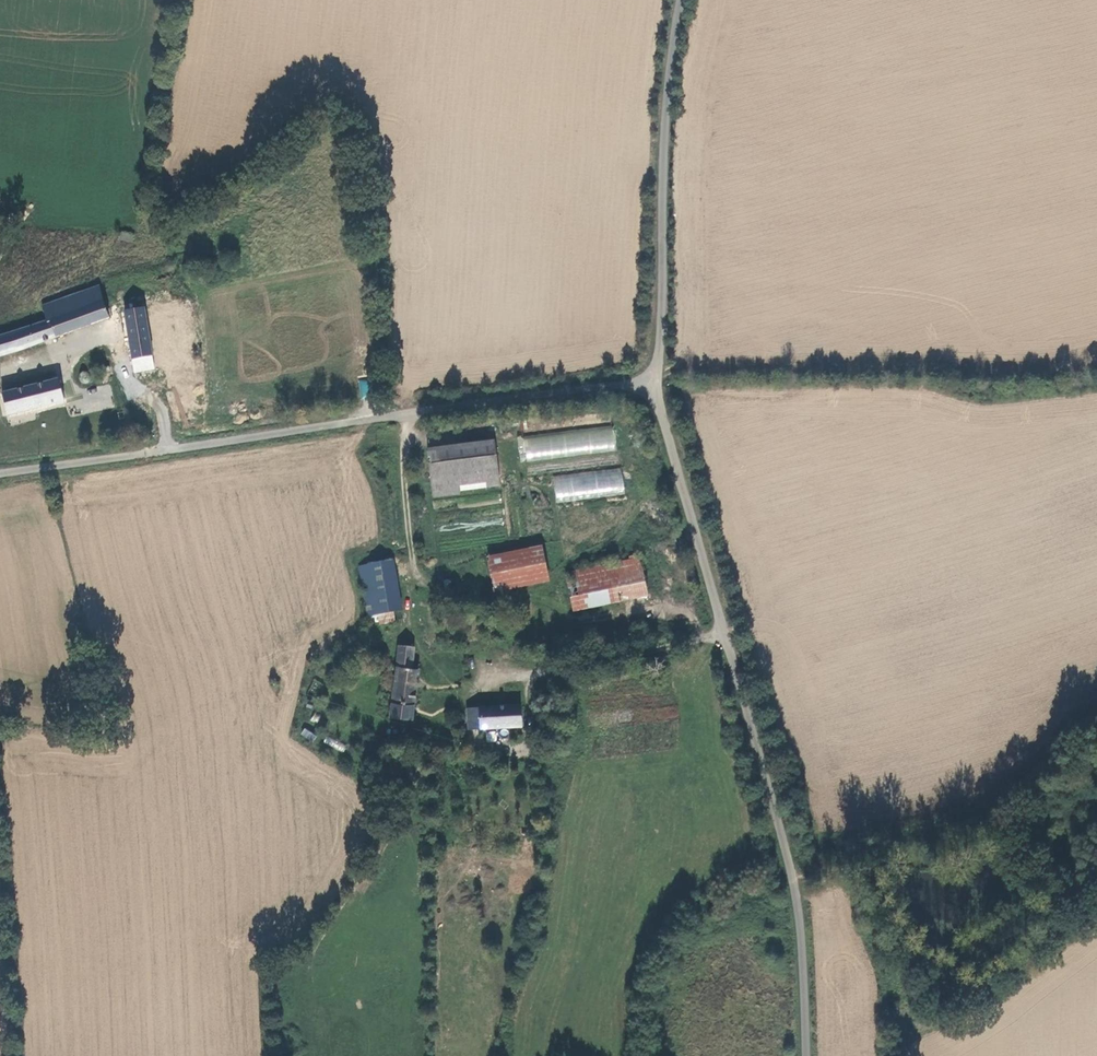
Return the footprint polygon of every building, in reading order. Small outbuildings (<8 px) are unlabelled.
[(134,235),(119,233),(118,243),(133,244),(134,235)] [(105,285),(49,305),(53,316),(0,335),(0,356),(115,317),(105,285)] [(181,365),(204,361),(193,306),(172,309),(181,365)] [(149,312),(149,307),(129,310),(139,371),(158,368),(157,356),(149,312)] [(162,310),(149,312),(157,356),(169,354),(162,310)] [(95,369),(91,368),(88,369),(86,373),(87,377),(89,380),(92,382),(96,380),(98,375),(97,372),(95,369)] [(64,379),(8,394),(13,416),(70,401),(64,379)] [(368,397),(368,380),(359,380),(359,397),(368,397)] [(614,427),(519,435),(521,459),(616,452),(614,427)] [(501,487),(496,446),(428,454),(433,495),(501,487)] [(552,475),(555,502),(624,495),(622,468),(552,475)] [(529,567),(524,539),(470,549),(476,577),(529,567)] [(383,598),(374,548),(342,554),(350,603),(362,602),(376,600),(383,598)] [(553,602),(630,589),(623,552),(618,553),(617,549),(611,550),(612,554),(547,565),(553,602)] [(377,608),(376,600),(362,602),(363,610),(377,608)] [(502,619),(503,614),(500,609),(496,608),(492,610),(490,613),(491,617),(493,620),(498,621),(502,619)] [(400,634),(383,633),(380,666),(375,705),(397,707),(403,657),(397,656),(400,634)] [(466,695),(467,717),(508,715),(507,711),(507,700),(506,692),(472,695),(472,690),(458,691),(458,695),(466,695)] [(454,696),(455,718),(467,717),(466,695),(458,695),(454,696)] [(303,728),(300,735),(313,741),(316,734),(303,728)]
